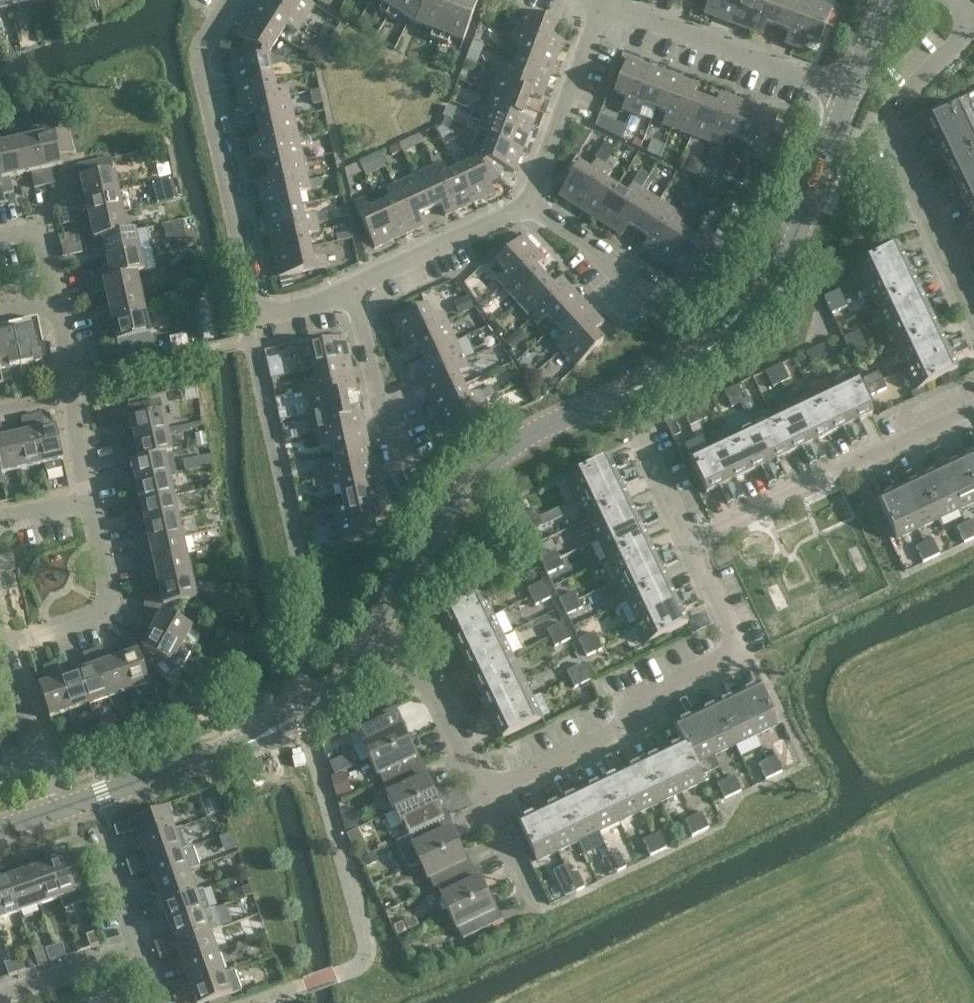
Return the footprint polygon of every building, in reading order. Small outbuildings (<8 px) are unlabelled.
[(279,38),(286,26),(296,33),(301,26),(261,0),(260,0),(248,18),(279,38)] [(304,0),(261,0),(301,26),(314,6),(304,0)] [(383,5),(379,11),(395,21),(399,14),(416,25),(433,31),(430,38),(448,45),(451,38),(463,42),(478,2),(473,0),(376,0),(383,5)] [(713,17),(719,0),(702,0),(708,2),(704,13),(713,17)] [(733,24),(742,0),(719,0),(713,17),(733,24)] [(765,0),(742,0),(733,24),(754,32),(765,0)] [(778,28),(789,0),(765,0),(754,32),(762,35),(766,24),(778,28)] [(794,47),(811,2),(807,0),(789,0),(778,28),(789,32),(785,44),(794,47)] [(832,9),(811,2),(794,47),(803,50),(807,39),(819,44),(832,9)] [(522,12),(514,33),(560,50),(563,41),(552,37),(556,25),(522,12)] [(241,52),(267,56),(279,38),(248,18),(236,37),(247,43),(241,52)] [(318,37),(327,43),(334,31),(325,25),(318,37)] [(560,50),(514,33),(511,42),(523,46),(518,58),(552,70),(560,50)] [(482,44),(473,41),(465,61),(474,64),(482,44)] [(267,56),(241,52),(243,62),(231,65),(236,86),(272,78),(267,56)] [(502,65),(499,74),(545,91),(552,70),(518,58),(514,69),(502,65)] [(631,113),(648,67),(627,60),(614,94),(627,98),(622,110),(631,113)] [(648,67),(631,113),(640,116),(644,105),(655,109),(668,75),(648,67)] [(545,91),(499,74),(491,94),(526,107),(530,95),(541,99),(545,91)] [(668,75),(655,109),(667,113),(663,125),(672,128),(689,82),(668,75)] [(272,78),(236,86),(241,107),(288,97),(286,88),(274,91),(272,78)] [(689,82),(672,128),(692,135),(705,101),(693,97),(697,86),(689,82)] [(321,105),(317,91),(308,94),(311,107),(321,105)] [(491,94),(484,115),(529,132),(533,122),(521,118),(526,107),(491,94)] [(705,101),(692,135),(712,143),(729,97),(720,94),(716,105),(705,101)] [(257,126),(293,118),(288,97),(241,107),(243,117),(255,115),(257,126)] [(729,97),(712,143),(721,146),(725,135),(737,139),(749,105),(729,97)] [(946,164),(973,151),(973,119),(966,103),(926,122),(946,164)] [(749,105),(737,139),(748,143),(744,155),(753,158),(770,113),(749,105)] [(456,110),(448,106),(444,117),(452,120),(456,110)] [(774,166),(787,131),(774,127),(778,116),(770,113),(753,158),(774,166)] [(529,132),(484,115),(481,123),(492,128),(488,139),(522,152),(529,132)] [(250,150),(298,139),(293,118),(257,126),(260,139),(248,141),(250,150)] [(72,154),(66,130),(34,138),(42,176),(52,173),(51,169),(62,166),(59,157),(72,154)] [(42,176),(34,138),(13,142),(21,175),(31,173),(32,178),(42,176)] [(267,169),(302,161),(298,139),(250,150),(252,159),(264,157),(267,169)] [(413,139),(400,145),(404,153),(417,147),(413,139)] [(488,139),(480,161),(499,178),(503,168),(514,173),(522,152),(488,139)] [(925,139),(916,144),(918,149),(928,145),(925,139)] [(614,148),(603,141),(593,158),(603,165),(614,148)] [(0,180),(21,175),(13,142),(0,145),(0,179),(0,180)] [(930,149),(920,153),(923,159),(933,155),(930,149)] [(956,185),(965,205),(973,201),(973,151),(946,164),(956,185)] [(383,168),(377,155),(359,163),(365,176),(383,168)] [(82,189),(78,190),(80,200),(118,192),(111,159),(87,164),(89,177),(80,179),(82,189)] [(259,193),(307,182),(302,161),(267,169),(269,181),(257,183),(259,193)] [(480,161),(459,170),(474,203),(494,194),(489,183),(499,178),(480,161)] [(559,196),(578,208),(604,167),(596,162),(590,172),(579,165),(559,196)] [(474,203),(459,170),(447,176),(442,164),(434,168),(454,212),(474,203)] [(578,208),(596,219),(616,189),(606,182),(612,172),(604,167),(578,208)] [(434,168),(414,177),(429,210),(440,205),(445,216),(454,212),(434,168)] [(52,173),(42,176),(45,186),(54,184),(52,173)] [(42,176),(32,178),(34,189),(45,186),(42,176)] [(429,210),(414,177),(394,187),(415,230),(423,227),(418,216),(429,210)] [(154,182),(158,203),(180,199),(176,178),(154,182)] [(945,180),(935,185),(938,191),(948,186),(945,180)] [(3,196),(4,195),(13,193),(11,182),(0,185),(2,192),(3,196)] [(264,214),(300,206),(297,194),(309,191),(307,182),(259,193),(264,214)] [(596,219),(614,231),(641,190),(633,185),(626,195),(616,189),(596,219)] [(391,201),(380,206),(395,239),(415,230),(394,187),(386,190),(391,201)] [(80,200),(78,190),(67,193),(69,203),(80,200)] [(629,226),(639,233),(659,202),(641,190),(614,231),(622,236),(629,226)] [(950,190),(940,195),(943,201),(952,196),(950,190)] [(89,220),(122,213),(118,192),(80,200),(82,211),(87,210),(89,220)] [(72,213),(82,211),(80,200),(69,203),(72,213)] [(395,239),(380,206),(369,211),(363,200),(354,205),(374,249),(395,239)] [(973,223),(973,201),(965,205),(973,223)] [(643,249),(651,254),(677,213),(659,202),(639,233),(650,239),(643,249)] [(264,214),(269,235),(316,225),(314,216),(303,218),(300,206),(264,214)] [(92,231),(87,232),(89,242),(97,240),(127,233),(122,213),(89,220),(92,231)] [(669,266),(689,235),(678,229),(685,218),(677,213),(651,254),(669,266)] [(875,226),(881,238),(894,231),(889,219),(875,226)] [(165,235),(183,231),(181,222),(163,226),(165,235)] [(965,222),(955,226),(958,232),(967,228),(965,222)] [(269,235),(274,256),(309,249),(307,236),(318,234),(316,225),(269,235)] [(127,233),(97,240),(99,250),(104,249),(106,259),(139,252),(135,231),(127,233)] [(669,266),(687,278),(714,237),(705,231),(699,242),(689,235),(669,266)] [(78,245),(86,243),(86,242),(89,242),(87,232),(76,234),(78,245)] [(969,232),(960,236),(963,242),(972,238),(969,232)] [(496,280),(502,287),(538,254),(523,237),(496,262),(505,272),(496,280)] [(714,237),(687,278),(695,283),(702,273),(713,280),(732,249),(714,237)] [(86,242),(86,243),(88,252),(99,250),(97,240),(89,242),(86,242)] [(315,247),(316,256),(329,254),(329,256),(339,255),(338,244),(315,247)] [(857,266),(877,308),(917,288),(897,246),(857,266)] [(312,260),(309,249),(274,256),(279,279),(326,268),(324,258),(312,260)] [(108,270),(104,271),(106,281),(111,280),(136,274),(144,272),(139,252),(106,259),(108,270)] [(920,252),(911,256),(914,262),(923,258),(920,252)] [(502,287),(517,303),(544,278),(536,269),(544,261),(538,254),(502,287)] [(925,262),(915,266),(918,272),(928,268),(925,262)] [(177,268),(160,272),(161,280),(179,276),(177,268)] [(476,293),(492,282),(483,269),(467,280),(476,293)] [(87,284),(95,282),(95,284),(98,283),(106,281),(104,271),(101,272),(85,275),(87,284)] [(105,291),(107,302),(141,295),(136,274),(111,280),(106,281),(98,283),(100,293),(105,291)] [(517,303),(532,319),(567,286),(561,279),(552,287),(544,278),(517,303)] [(90,295),(100,293),(98,283),(95,284),(95,282),(87,284),(90,295)] [(547,317),(555,326),(582,302),(567,286),(532,319),(538,325),(547,317)] [(877,308),(897,349),(937,330),(917,288),(877,308)] [(828,306),(844,298),(840,290),(824,297),(828,306)] [(940,293),(930,297),(933,303),(943,299),(940,293)] [(141,295),(107,302),(112,323),(145,315),(141,295)] [(844,298),(828,306),(832,314),(848,307),(844,298)] [(555,343),(561,350),(597,317),(582,302),(555,326),(563,335),(555,343)] [(945,303),(935,308),(938,314),(947,309),(945,303)] [(402,342),(446,322),(442,314),(431,319),(426,307),(392,322),(402,342)] [(94,316),(97,326),(107,324),(105,314),(94,316)] [(145,315),(112,323),(107,324),(110,334),(114,333),(119,356),(143,351),(140,338),(150,336),(145,315)] [(603,324),(597,317),(561,350),(576,367),(603,342),(594,332),(603,324)] [(44,377),(41,362),(46,361),(43,346),(37,347),(36,342),(42,341),(37,319),(22,322),(24,329),(0,334),(0,386),(44,377)] [(446,322),(402,342),(406,351),(417,346),(422,357),(455,342),(446,322)] [(99,336),(110,334),(107,324),(97,326),(99,336)] [(206,329),(198,331),(201,342),(209,341),(206,329)] [(897,349),(907,369),(917,391),(957,371),(937,330),(897,349)] [(848,347),(863,339),(859,331),(844,338),(848,347)] [(959,334),(950,339),(953,345),(962,340),(959,334)] [(313,369),(349,361),(344,339),(296,350),(299,360),(311,357),(313,369)] [(863,339),(848,347),(852,355),(867,348),(863,339)] [(420,382),(464,361),(455,342),(422,357),(427,368),(416,373),(420,382)] [(964,344),(955,349),(958,355),(967,350),(964,344)] [(830,360),(823,345),(815,349),(822,364),(830,360)] [(815,349),(807,353),(814,368),(822,364),(815,349)] [(349,361),(313,369),(316,381),(304,383),(306,393),(354,382),(349,361)] [(464,361),(420,382),(429,401),(462,386),(457,375),(468,370),(464,361)] [(789,380),(782,365),(774,369),(781,384),(789,380)] [(781,384),(774,369),(765,373),(773,387),(781,384)] [(878,372),(863,379),(867,388),(882,380),(878,372)] [(830,435),(872,415),(853,374),(811,394),(830,435)] [(882,380),(867,388),(871,396),(886,389),(882,380)] [(354,382),(306,393),(311,414),(347,406),(344,394),(356,391),(354,382)] [(748,399),(741,384),(732,388),(740,403),(748,399)] [(462,386),(429,401),(438,421),(482,401),(478,392),(467,397),(462,386)] [(732,388),(724,392),(731,407),(740,403),(732,388)] [(811,394),(791,404),(770,414),(789,454),(830,435),(811,394)] [(482,401),(438,421),(442,429),(453,424),(458,436),(492,421),(482,401)] [(130,442),(167,434),(163,413),(154,415),(151,403),(127,408),(132,431),(128,432),(130,442)] [(707,419),(700,404),(691,408),(699,423),(707,419)] [(347,406),(311,414),(316,435),(363,424),(361,415),(349,418),(347,406)] [(691,408),(683,411),(690,427),(699,423),(691,408)] [(770,414),(750,424),(729,434),(748,474),(789,454),(770,414)] [(41,415),(31,417),(33,427),(44,425),(41,415)] [(33,427),(31,417),(21,419),(24,430),(33,427)] [(363,424),(316,435),(304,438),(306,447),(330,441),(332,454),(368,446),(363,424)] [(45,430),(44,425),(33,427),(42,466),(44,465),(46,473),(62,469),(60,461),(63,461),(55,428),(45,430)] [(862,426),(856,429),(861,440),(867,437),(862,426)] [(25,434),(14,437),(21,470),(42,466),(33,427),(24,430),(25,434)] [(851,431),(845,434),(851,445),(856,442),(851,431)] [(130,442),(128,432),(116,434),(118,444),(130,442)] [(21,470),(14,437),(4,439),(3,434),(0,435),(0,470),(1,475),(21,470)] [(132,452),(136,451),(139,461),(164,456),(172,454),(167,434),(130,442),(132,452)] [(748,474),(729,434),(687,454),(706,494),(728,484),(748,474)] [(965,438),(970,450),(973,448),(973,443),(971,435),(965,438)] [(130,442),(118,444),(121,455),(132,452),(130,442)] [(368,446),(332,454),(335,466),(323,468),(325,478),(373,467),(368,446)] [(820,446),(815,448),(820,460),(826,457),(820,446)] [(940,450),(934,453),(939,464),(945,461),(940,450)] [(810,451),(804,453),(810,465),(815,462),(810,451)] [(178,469),(214,468),(213,452),(177,453),(178,469)] [(973,490),(973,454),(960,461),(973,490)] [(929,455),(923,458),(929,469),(935,466),(929,455)] [(131,485),(169,476),(164,456),(139,461),(131,463),(133,474),(129,475),(131,485)] [(567,479),(587,520),(628,501),(608,459),(567,479)] [(959,511),(973,504),(973,490),(960,461),(919,480),(938,521),(959,511)] [(633,470),(630,465),(619,470),(622,476),(633,470)] [(779,466),(773,468),(778,480),(784,477),(779,466)] [(373,467),(325,478),(327,487),(339,484),(342,496),(378,488),(373,467)] [(769,470),(763,473),(768,484),(774,482),(769,470)] [(898,470),(892,472),(898,484),(904,481),(898,470)] [(118,477),(120,487),(131,485),(129,475),(118,477)] [(888,475),(883,477),(888,489),(894,486),(888,475)] [(140,504),(173,497),(169,476),(131,485),(134,495),(138,494),(140,504)] [(638,481),(635,476),(624,481),(627,486),(638,481)] [(919,480),(898,490),(877,500),(896,541),(938,521),(919,480)] [(131,485),(120,487),(122,497),(134,495),(131,485)] [(738,485),(732,488),(737,499),(743,496),(738,485)] [(378,488),(342,496),(344,508),(333,511),(333,512),(335,520),(382,509),(378,488)] [(727,490),(722,492),(727,504),(733,501),(727,490)] [(140,526),(178,517),(173,497),(140,504),(143,515),(138,516),(140,526)] [(587,520),(597,541),(607,561),(647,542),(628,501),(587,520)] [(653,512),(650,506),(639,511),(642,517),(653,512)] [(382,509),(335,520),(339,542),(375,534),(373,521),(384,519),(382,509)] [(524,525),(539,518),(535,510),(520,517),(524,525)] [(335,520),(333,512),(322,514),(323,522),(335,520)] [(140,526),(138,516),(127,518),(129,528),(140,526)] [(149,545),(182,538),(178,517),(140,526),(142,536),(147,535),(149,545)] [(657,522),(655,517),(644,522),(646,528),(657,522)] [(524,525),(528,533),(543,526),(539,518),(524,525)] [(965,525),(972,540),(973,539),(973,523),(973,521),(965,525)] [(964,544),(972,540),(965,525),(957,529),(964,544)] [(140,526),(129,528),(131,538),(142,536),(140,526)] [(544,531),(533,536),(537,543),(548,538),(544,531)] [(154,566),(187,558),(182,538),(149,545),(152,556),(147,557),(149,567),(154,566)] [(932,541),(924,545),(931,559),(939,556),(932,541)] [(607,561),(627,602),(667,583),(647,542),(607,561)] [(931,559),(924,545),(916,549),(923,563),(931,559)] [(672,553),(670,547),(659,553),(661,558),(672,553)] [(555,551),(540,558),(544,567),(559,559),(555,551)] [(136,559),(138,569),(149,567),(147,557),(136,559)] [(192,578),(187,558),(154,566),(158,586),(192,578)] [(677,563),(675,558),(664,563),(666,569),(677,563)] [(544,567),(548,575),(563,568),(559,559),(544,567)] [(151,577),(149,567),(138,569),(140,579),(151,577)] [(196,600),(192,578),(158,586),(161,597),(145,600),(144,607),(163,610),(163,607),(196,600)] [(547,590),(543,582),(528,589),(532,597),(547,590)] [(667,583),(627,602),(647,645),(687,625),(667,583)] [(691,594),(689,589),(678,594),(680,599),(691,594)] [(535,606),(551,599),(547,590),(532,597),(535,606)] [(559,599),(563,607),(578,600),(574,592),(559,599)] [(442,614),(462,656),(503,637),(483,595),(442,614)] [(697,604),(694,599),(683,604),(686,609),(697,604)] [(581,608),(578,600),(563,607),(567,615),(581,608)] [(157,621),(152,631),(181,647),(192,629),(162,612),(163,610),(144,607),(143,614),(157,621)] [(547,630),(551,638),(566,631),(562,623),(547,630)] [(432,635),(435,642),(447,636),(444,630),(432,635)] [(133,633),(127,637),(155,669),(164,661),(171,665),(181,647),(152,631),(147,640),(133,633)] [(570,640),(566,631),(551,638),(555,647),(570,640)] [(594,633),(579,640),(583,649),(597,642),(594,633)] [(126,651),(127,656),(117,660),(128,692),(149,684),(146,677),(155,669),(127,637),(122,641),(126,651)] [(462,656),(482,697),(523,678),(503,637),(462,656)] [(437,645),(440,651),(451,646),(448,640),(437,645)] [(597,642),(583,649),(587,657),(601,650),(597,642)] [(102,648),(92,652),(96,662),(105,658),(102,648)] [(83,655),(86,665),(96,662),(92,652),(83,655)] [(109,698),(128,692),(117,660),(98,666),(109,698)] [(56,676),(66,672),(62,662),(52,665),(56,676)] [(88,670),(78,673),(89,705),(109,698),(98,666),(96,662),(86,665),(88,670)] [(47,679),(56,676),(52,665),(43,669),(47,679)] [(586,673),(582,665),(567,672),(571,680),(586,673)] [(452,676),(455,683),(467,677),(463,671),(452,676)] [(89,705),(78,673),(68,677),(66,672),(56,676),(58,680),(69,712),(89,705)] [(586,673),(571,680),(575,688),(590,681),(586,673)] [(737,676),(731,679),(736,690),(742,687),(737,676)] [(543,720),(523,678),(482,697),(502,739),(543,720)] [(49,719),(69,712),(58,680),(38,687),(49,719)] [(457,686),(460,692),(471,687),(468,681),(457,686)] [(726,681),(721,684),(726,695),(732,692),(726,681)] [(758,686),(737,696),(716,706),(735,746),(777,726),(758,686)] [(695,696),(689,698),(695,710),(701,707),(695,696)] [(685,700),(679,703),(684,715),(690,712),(685,700)] [(695,766),(714,756),(735,746),(716,706),(673,727),(681,744),(683,743),(694,766),(695,766)] [(472,717),(475,724),(487,718),(483,712),(472,717)] [(362,743),(370,760),(407,741),(400,727),(404,725),(398,713),(359,732),(364,742),(362,743)] [(477,727),(480,734),(491,728),(488,722),(477,727)] [(662,733),(657,736),(662,747),(668,745),(662,733)] [(652,738),(646,741),(652,752),(657,749),(652,738)] [(379,775),(384,785),(423,766),(418,754),(414,756),(407,741),(370,760),(378,776),(379,775)] [(683,743),(681,744),(662,753),(641,763),(661,803),(703,783),(695,766),(694,766),(683,743)] [(621,753),(615,756),(620,767),(626,764),(621,753)] [(776,757),(768,761),(775,776),(783,772),(776,757)] [(610,758),(605,761),(610,772),(616,769),(610,758)] [(766,780),(775,776),(768,761),(759,765),(766,780)] [(600,782),(619,823),(661,803),(641,763),(600,782)] [(386,795),(394,811),(432,793),(431,792),(425,779),(429,777),(423,766),(384,785),(388,794),(386,795)] [(580,773),(574,775),(579,787),(585,784),(580,773)] [(569,777),(563,780),(569,792),(575,789),(569,777)] [(735,777),(726,781),(733,796),(742,792),(735,777)] [(725,800),(733,796),(726,781),(718,785),(725,800)] [(558,802),(578,843),(619,823),(600,782),(558,802)] [(232,803),(228,792),(227,789),(215,793),(220,807),(232,803)] [(537,792),(532,795),(537,806),(543,803),(537,792)] [(408,837),(447,817),(442,806),(439,808),(432,793),(394,811),(402,828),(404,827),(408,837)] [(527,797),(522,800),(527,811),(533,808),(527,797)] [(558,802),(538,812),(516,822),(536,863),(578,843),(558,802)] [(135,830),(139,842),(174,830),(167,809),(132,821),(126,823),(129,833),(135,830)] [(701,813),(693,817),(700,833),(709,829),(701,813)] [(447,817),(408,837),(396,843),(408,869),(419,864),(457,845),(450,831),(453,829),(447,817)] [(692,837),(700,833),(693,817),(684,821),(692,837)] [(117,837),(129,833),(126,823),(113,828),(117,837)] [(174,830),(139,842),(144,855),(137,857),(140,865),(188,848),(181,828),(174,830)] [(659,833),(650,837),(658,853),(666,849),(659,833)] [(650,857),(658,853),(650,837),(642,841),(650,857)] [(433,889),(477,868),(476,867),(472,869),(467,858),(464,860),(457,845),(419,864),(427,880),(429,879),(433,889)] [(154,883),(189,871),(199,868),(192,847),(188,848),(140,865),(143,873),(149,871),(154,883)] [(67,851),(59,854),(57,851),(44,855),(47,864),(60,899),(62,907),(83,899),(81,892),(67,851)] [(617,853),(609,857),(617,873),(625,869),(617,853)] [(128,869),(140,865),(137,857),(125,861),(128,869)] [(608,877),(617,873),(609,857),(601,861),(608,877)] [(27,871),(39,906),(60,899),(47,864),(27,871)] [(143,873),(140,865),(128,869),(131,877),(143,873)] [(440,897),(448,914),(486,895),(479,881),(482,879),(477,868),(433,889),(434,890),(438,888),(442,896),(440,897)] [(19,914),(6,878),(3,870),(0,871),(0,920),(19,914)] [(27,871),(6,878),(19,914),(39,906),(27,871)] [(152,898),(155,907),(202,890),(196,892),(189,871),(154,883),(158,896),(152,898)] [(576,873),(568,877),(575,892),(583,888),(576,873)] [(575,892),(568,877),(560,881),(567,895),(575,892)] [(164,913),(168,924),(168,925),(210,911),(202,890),(155,907),(158,915),(164,913)] [(493,910),(486,895),(448,914),(456,930),(458,929),(462,939),(502,921),(496,908),(493,910)] [(140,902),(143,911),(155,907),(152,898),(140,902)] [(158,915),(155,907),(143,911),(145,919),(158,915)] [(169,947),(175,945),(210,933),(221,929),(215,909),(210,911),(168,925),(172,937),(166,939),(169,947)] [(99,945),(95,933),(86,935),(90,948),(99,945)] [(172,956),(178,953),(182,965),(217,953),(210,933),(175,945),(169,947),(172,956)] [(154,943),(157,951),(169,947),(166,939),(154,943)] [(62,944),(54,947),(58,959),(66,956),(62,944)] [(58,959),(54,947),(46,950),(50,962),(58,959)] [(172,956),(169,947),(157,951),(160,960),(172,956)] [(182,965),(189,986),(224,974),(217,953),(182,965)] [(21,959),(13,961),(17,973),(25,971),(21,959)] [(17,973),(13,961),(5,964),(9,976),(17,973)] [(183,988),(186,996),(192,994),(195,1002),(209,1002),(241,992),(234,970),(224,974),(189,986),(183,988)] [(168,984),(171,992),(183,988),(181,980),(168,984)] [(186,996),(183,988),(171,992),(174,1001),(186,996)]
